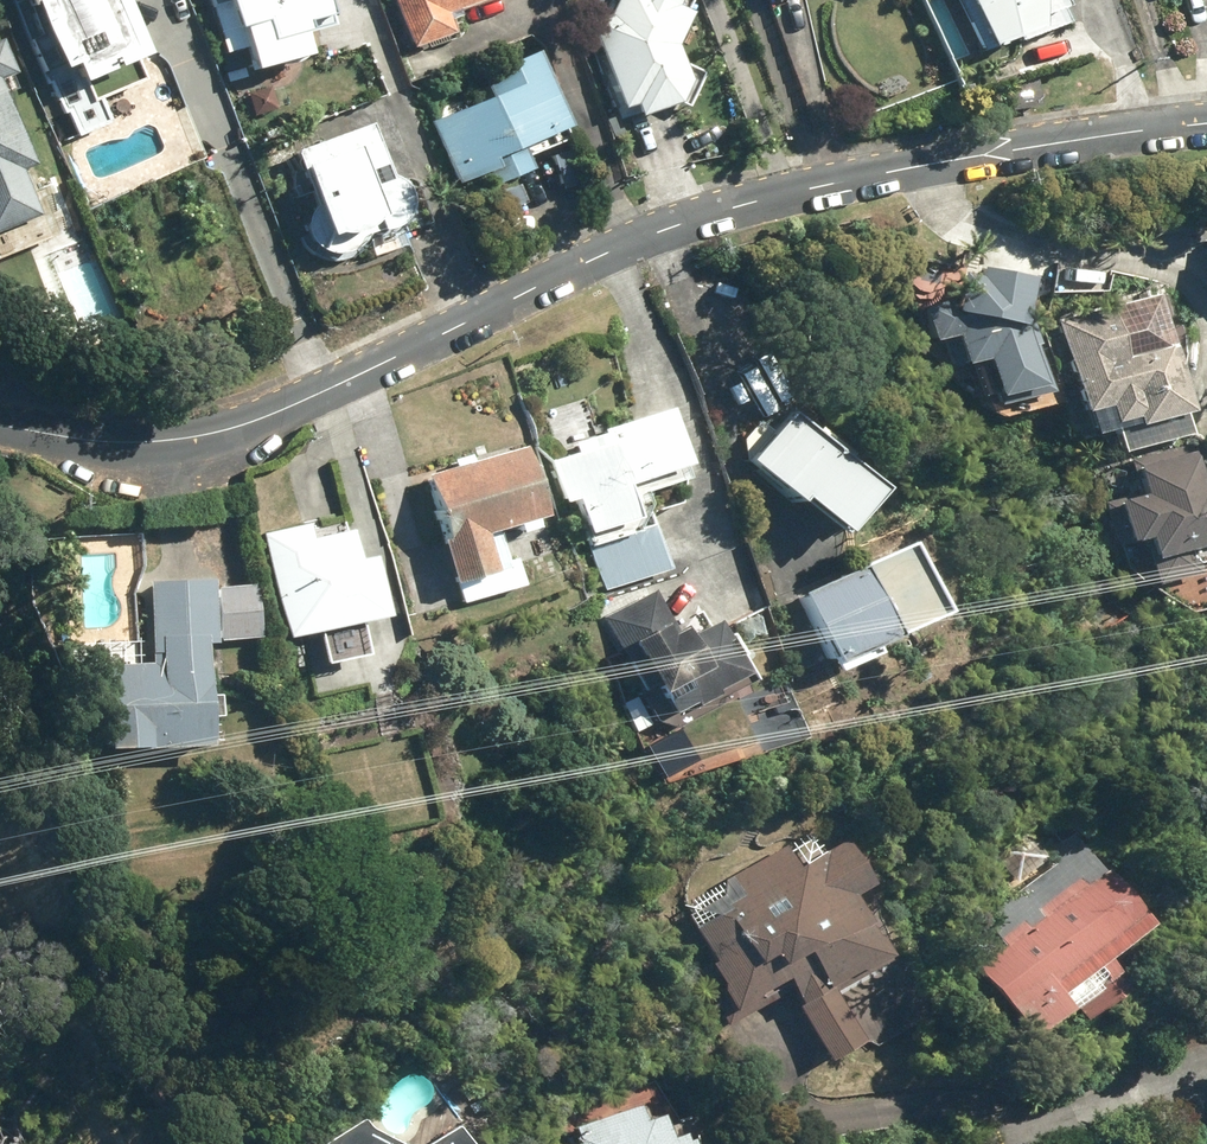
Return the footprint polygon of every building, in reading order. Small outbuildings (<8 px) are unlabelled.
[(38,84),(42,83),(56,120),(59,119),(68,144),(105,130),(96,105),(135,90),(126,66),(136,62),(112,0),(7,0),(38,84)] [(202,16),(213,62),(226,59),(232,83),(296,69),(291,44),(316,39),(307,0),(194,0),(198,17),(202,16)] [(430,27),(443,24),(441,16),(484,5),(483,0),(382,0),(397,58),(436,48),(430,27)] [(588,56),(611,124),(623,120),(626,128),(666,114),(669,108),(678,110),(694,77),(664,60),(686,17),(669,10),(673,0),(611,0),(592,26),(588,56)] [(965,61),(1011,43),(1008,34),(1049,18),(1042,0),(1024,0),(1022,1),(1022,0),(941,0),(965,61)] [(480,107),(425,129),(449,189),(474,179),(481,195),(517,180),(511,167),(557,149),(522,62),(470,83),(480,107)] [(25,229),(8,180),(23,175),(0,109),(0,238),(25,229)] [(281,180),(307,251),(328,251),(337,249),(342,246),(347,241),(350,235),(354,239),(362,242),(370,242),(376,239),(383,234),(387,229),(390,222),(357,135),(282,163),(287,177),(281,180)] [(1023,406),(1042,401),(1027,333),(1013,333),(1026,284),(977,271),(973,283),(958,279),(945,313),(921,313),(919,353),(943,348),(950,377),(968,373),(976,412),(1022,401),(1023,406)] [(1080,325),(1052,330),(1070,424),(1096,419),(1099,434),(1125,429),(1126,436),(1175,426),(1161,352),(1150,354),(1141,305),(1110,311),(1114,330),(1082,336),(1080,325)] [(674,476),(656,416),(591,436),(593,442),(557,454),(560,460),(536,468),(550,513),(563,509),(574,545),(621,530),(611,496),(674,476)] [(858,510),(771,423),(760,435),(754,428),(736,446),(745,455),(728,472),(777,521),(780,517),(816,553),(858,510)] [(1181,458),(1121,474),(1129,505),(1095,513),(1107,559),(1124,555),(1129,575),(1206,555),(1206,553),(1203,536),(1206,535),(1206,533),(1198,496),(1191,498),(1181,458)] [(425,549),(438,594),(451,590),(456,609),(518,591),(509,561),(501,563),(494,540),(505,537),(507,543),(527,537),(524,528),(532,526),(513,459),(470,471),(467,461),(447,467),(450,477),(412,488),(429,548),(425,549)] [(357,663),(350,631),(370,627),(369,621),(376,613),(366,565),(358,566),(352,535),(305,544),(302,531),(254,541),(275,646),(308,640),(314,671),(357,663)] [(664,576),(650,531),(580,552),(594,598),(664,576)] [(897,554),(779,604),(811,678),(929,627),(897,554)] [(143,672),(107,670),(103,762),(126,763),(126,759),(177,761),(177,757),(197,758),(201,648),(244,650),(246,594),(147,590),(143,672)] [(653,599),(597,620),(632,713),(642,709),(653,737),(722,711),(713,688),(728,683),(709,635),(672,649),(653,599)] [(1034,862),(1012,834),(979,860),(1001,887),(1034,862)] [(675,938),(713,1022),(773,991),(815,1071),(852,1051),(823,995),(881,964),(848,901),(857,896),(832,849),(818,856),(808,837),(682,903),(694,927),(675,938)] [(1104,962),(1137,935),(1080,867),(1031,908),(1013,886),(959,931),(972,947),(952,963),(1015,1053),(1060,1016),(1074,1032),(1126,989),(1104,962)] [(550,1137),(552,1143),(640,1143),(631,1114),(550,1137)] [(319,1143),(381,1143),(342,1123),(319,1143)] [(446,1134),(431,1143),(453,1143),(446,1134)]
